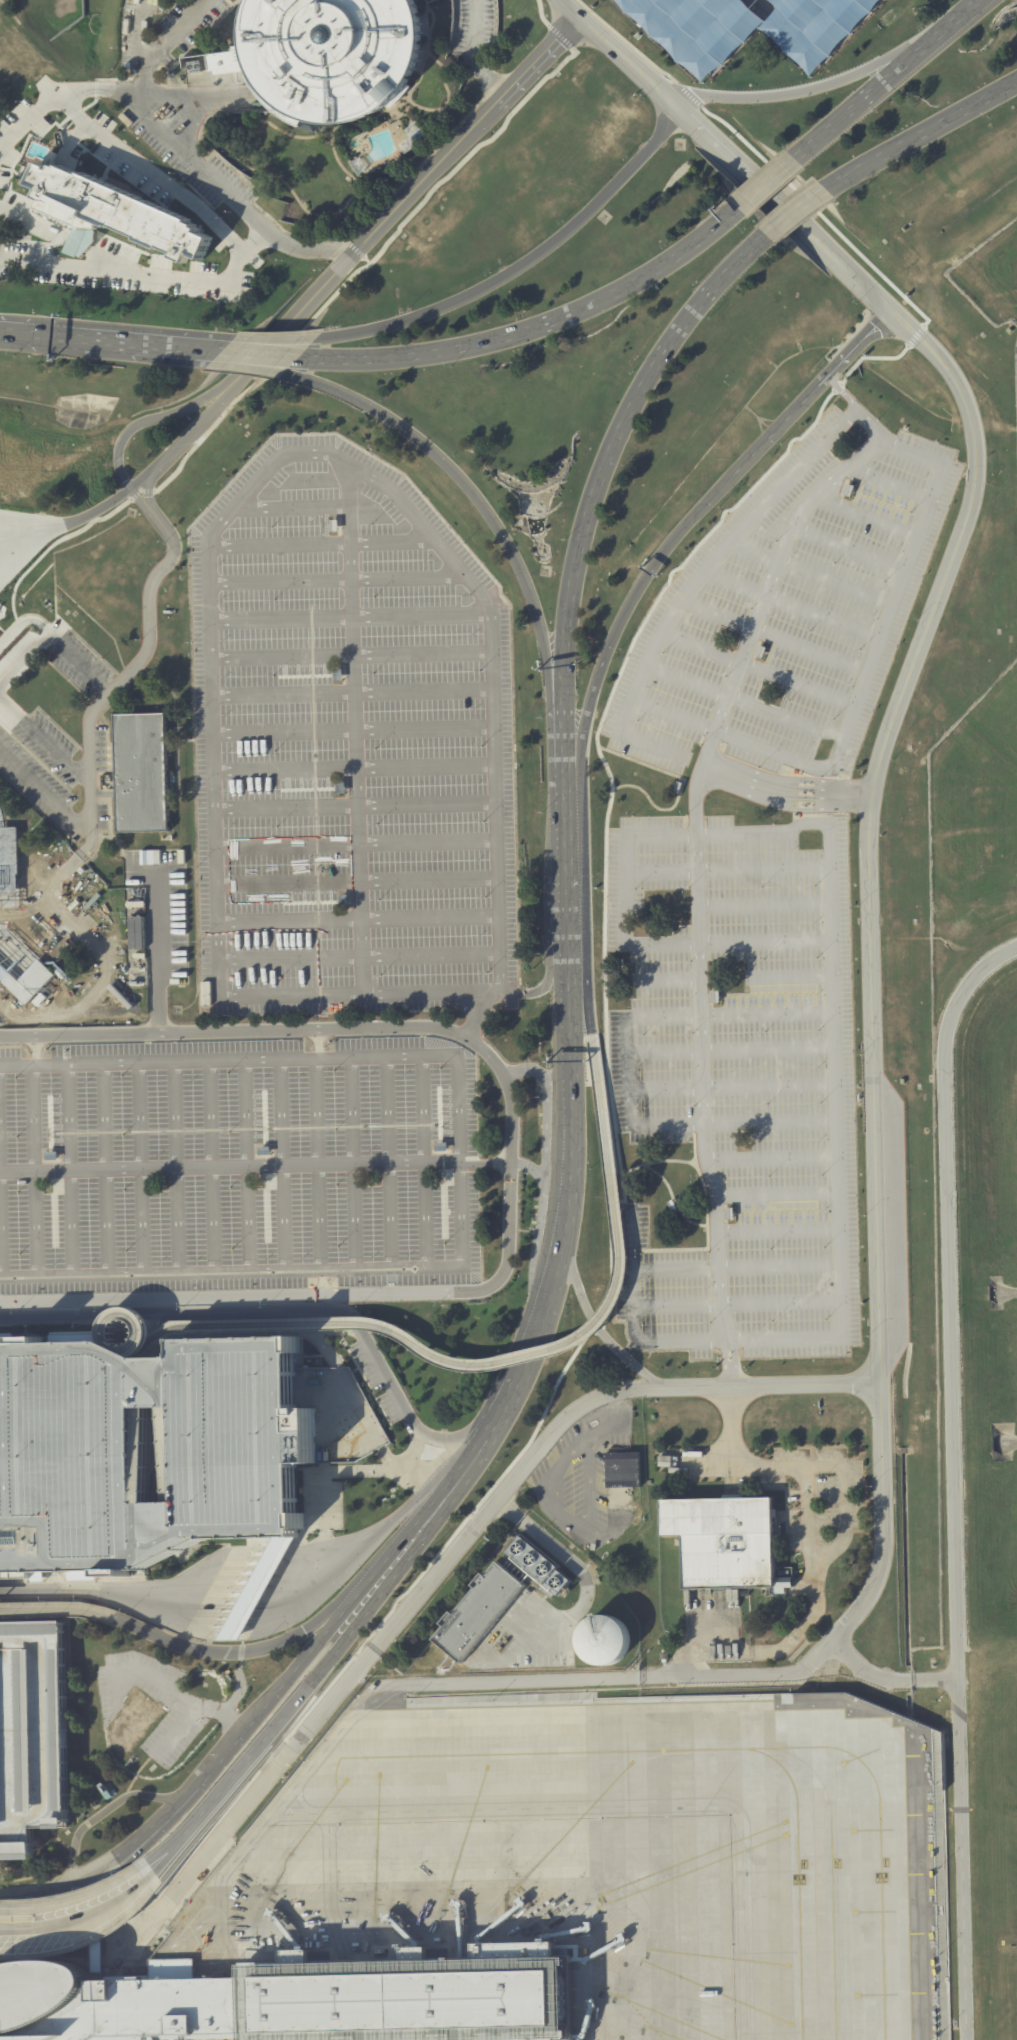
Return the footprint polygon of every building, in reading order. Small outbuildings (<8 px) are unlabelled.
[(247,6),(250,0),(410,0),(413,6),(417,21),(419,36),(418,49),(417,52),(413,67),(407,81),(398,93),(387,104),(374,113),(360,120),(345,124),(330,125),(315,124),(300,120),(286,113),(273,104),(265,96),(262,93),(253,81),(247,67),(243,52),(241,36),(243,21),(247,6)] [(796,27),(799,37),(806,36),(803,25),(796,27)] [(241,48),(206,52),(209,74),(244,70),(241,48)] [(187,63),(201,61),(203,71),(188,74),(187,63)] [(417,145),(411,138),(422,129),(428,137),(417,145)] [(40,161),(30,184),(39,189),(32,207),(75,228),(97,229),(97,222),(110,227),(111,225),(139,237),(138,240),(160,249),(161,246),(174,252),(173,256),(185,263),(189,254),(202,260),(211,237),(199,231),(200,228),(195,226),(196,224),(189,222),(190,219),(82,172),(81,175),(60,165),(59,167),(55,165),(52,170),(49,169),(50,166),(40,161)] [(75,228),(69,242),(65,251),(80,258),(88,250),(97,241),(97,229),(75,228)] [(342,680),(335,680),(334,669),(342,669),(343,680),(342,680)] [(167,720),(170,831),(119,833),(116,714),(167,713),(167,720)] [(345,793),(337,794),(337,782),(345,782),(345,793)] [(25,1003),(0,979),(0,829),(18,828),(21,935),(15,935),(27,947),(30,943),(37,949),(33,953),(40,960),(39,961),(53,975),(25,1003)] [(147,852),(148,866),(145,866),(145,867),(141,867),(140,852),(147,852)] [(347,906),(340,907),(339,896),(347,895),(347,906)] [(33,1001),(38,1006),(46,997),(41,992),(33,1001)] [(445,1143),(445,1150),(434,1150),(434,1143),(445,1142),(445,1143)] [(267,1147),(267,1155),(256,1155),(256,1147),(267,1147)] [(56,1152),(56,1160),(45,1160),(45,1152),(56,1152)] [(2,1579),(55,1578),(126,1577),(204,1533),(291,1532),(291,1463),(318,1462),(318,1409),(289,1409),(287,1342),(179,1343),(179,1357),(149,1357),(140,1357),(137,1355),(141,1353),(147,1348),(149,1344),(151,1340),(152,1332),(151,1324),(147,1317),(143,1313),(141,1311),(134,1307),(125,1306),(117,1308),(109,1313),(108,1315),(104,1320),(101,1328),(101,1337),(104,1345),(105,1347),(0,1351),(0,1579),(2,1579)] [(638,1451),(605,1452),(606,1509),(640,1508),(639,1490),(638,1451)] [(777,1511),(777,1518),(774,1518),(775,1579),(793,1578),(794,1588),(684,1591),(683,1537),(662,1537),(661,1501),(773,1498),(774,1510),(777,1511)] [(640,1512),(606,1512),(606,1526),(640,1526),(640,1512)] [(549,1580),(541,1590),(505,1560),(509,1555),(506,1552),(520,1534),(560,1567),(549,1580)] [(275,1536),(298,1535),(269,1587),(241,1639),(219,1640),(247,1588),(275,1536)] [(503,1566),(526,1585),(461,1664),(433,1639),(444,1626),(441,1624),(451,1612),(454,1614),(476,1587),(472,1585),(483,1573),(486,1575),(497,1561),(503,1566)] [(775,1594),(775,1602),(766,1602),(766,1594),(775,1594)] [(600,1614),(591,1616),(584,1622),(579,1629),(577,1637),(577,1646),(580,1654),(586,1662),(594,1667),(603,1669),(612,1668),(621,1663),(627,1656),(631,1648),(632,1638),(629,1629),(624,1621),(617,1616),(608,1614),(600,1614)] [(63,1634),(63,1621),(0,1622),(0,1635),(63,1634)] [(32,1849),(0,1849),(0,1629),(65,1628),(69,1826),(32,1827),(32,1849)] [(103,1730),(131,1753),(167,1709),(138,1686),(103,1730)] [(846,1795),(905,1797),(909,1780),(915,1782),(916,1777),(928,1778),(933,1790),(933,1791),(939,1791),(943,1778),(943,1760),(941,1755),(942,1751),(943,1730),(893,1715),(888,1717),(863,1716),(853,1720),(846,1720),(846,1728),(857,1728),(860,1735),(861,1731),(869,1731),(871,1737),(866,1737),(864,1742),(861,1741),(855,1743),(847,1743),(846,1795)] [(105,1785),(113,1796),(108,1799),(98,1786),(102,1782),(105,1785)] [(412,1948),(413,1960),(430,1960),(430,1947),(412,1948)] [(102,2034),(149,2034),(232,2034),(231,2039),(560,2039),(559,1962),(546,1963),(546,1949),(476,1950),(465,1950),(466,1968),(418,1968),(419,1954),(394,1955),(394,1969),(302,1971),(302,1957),(277,1957),(278,1972),(230,1973),(230,1978),(219,1978),(127,1980),(90,1980),(91,1987),(86,1987),(87,1984),(87,1981),(87,1978),(86,1976),(85,1973),(84,1971),(81,1968),(78,1966),(74,1965),(70,1963),(67,1962),(62,1961),(57,1960),(53,1960),(49,1960),(40,1960),(31,1961),(28,1961),(23,1961),(18,1962),(9,1964),(4,1966),(0,1967),(0,2039),(89,2039),(102,2034)] [(312,1950),(288,1950),(288,1963),(312,1963),(312,1950)]
